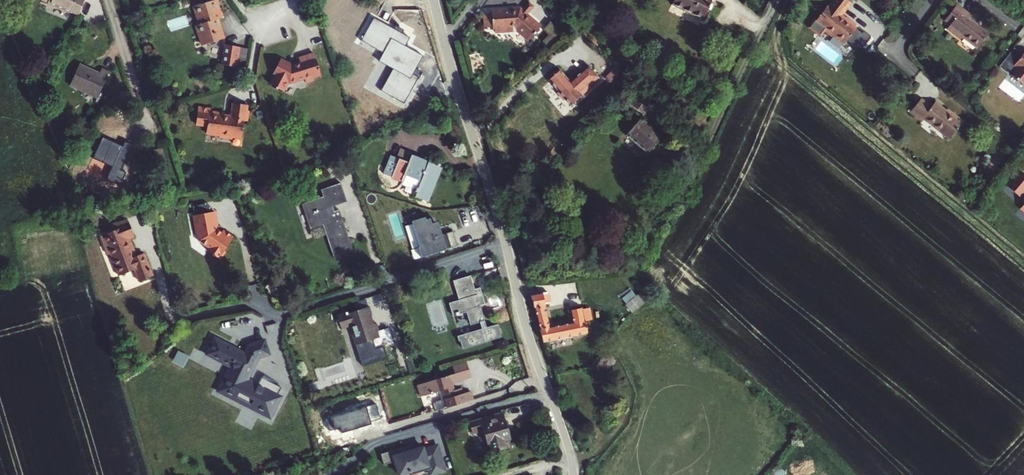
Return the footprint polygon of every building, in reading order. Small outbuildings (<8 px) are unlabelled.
[(78,15),(84,0),(43,0),(78,15)] [(193,7),(199,25),(196,26),(202,45),(224,38),(217,19),(221,18),(216,0),(215,0),(193,7)] [(672,4),(702,20),(712,0),(674,0),(672,4)] [(842,15),(851,4),(846,0),(834,0),(829,7),(827,6),(813,25),(822,32),(823,31),(832,37),(833,36),(844,44),(856,29),(855,29),(857,26),(846,18),(844,20),(840,17),(842,15)] [(524,12),(532,2),(530,1),(522,10),(524,12)] [(536,5),(532,2),(524,12),(527,15),(536,5)] [(947,29),(960,40),(962,38),(977,49),(988,35),(970,21),(972,18),(956,6),(953,10),(945,21),(950,25),(947,29)] [(510,31),(524,12),(522,10),(520,9),(492,11),(492,13),(493,26),(493,29),(495,29),(495,32),(510,31)] [(527,15),(524,12),(510,31),(518,30),(529,40),(541,27),(527,15)] [(493,26),(492,13),(483,14),(484,27),(493,26)] [(360,41),(374,48),(377,43),(384,47),(382,52),(397,61),(410,38),(373,18),(360,41)] [(822,32),(813,25),(812,26),(821,33),(822,32)] [(377,43),(374,48),(382,52),(384,47),(377,43)] [(225,45),(222,65),(235,67),(239,47),(225,45)] [(1019,59),(1014,66),(1017,68),(1011,76),(1023,85),(1023,84),(1023,52),(1019,59)] [(273,77),(275,78),(270,87),(275,90),(275,91),(278,93),(279,91),(284,94),(288,85),(291,86),(305,82),(306,85),(314,82),(314,81),(313,79),(320,76),(314,56),(299,61),(300,66),(293,68),(281,62),(273,77)] [(86,68),(79,65),(69,85),(97,98),(109,72),(101,69),(98,75),(86,69),(86,68)] [(589,67),(570,83),(558,70),(551,76),(553,77),(548,81),(559,92),(556,94),(563,102),(565,100),(570,106),(581,97),(581,96),(598,82),(596,79),(597,77),(589,67)] [(626,101),(629,104),(638,94),(630,87),(619,100),(624,104),(626,101)] [(652,106),(638,94),(629,104),(643,116),(652,106)] [(931,108),(921,100),(910,112),(922,122),(924,120),(949,140),(963,122),(954,115),(952,117),(935,103),(931,108)] [(229,139),(237,141),(237,139),(239,138),(239,135),(239,133),(241,124),(242,124),(244,114),(246,108),(231,105),(229,116),(229,119),(221,117),(221,115),(208,112),(209,109),(196,107),(192,124),(204,126),(202,134),(215,136),(215,138),(228,141),(229,139)] [(647,153),(661,137),(640,119),(626,135),(647,153)] [(102,137),(93,158),(120,170),(131,145),(125,142),(122,147),(109,142),(110,140),(102,137)] [(161,147),(153,150),(159,168),(167,165),(161,147)] [(398,159),(391,177),(402,181),(401,184),(415,190),(413,196),(427,202),(438,175),(431,172),(433,165),(411,156),(408,162),(398,159)] [(391,177),(398,159),(396,158),(389,176),(391,177)] [(441,168),(433,165),(431,172),(438,175),(441,168)] [(1018,172),(1006,187),(1019,198),(1023,193),(1023,194),(1023,176),(1018,172)] [(346,201),(340,183),(320,190),(322,197),(302,204),(310,229),(322,225),(333,257),(353,250),(339,210),(334,211),(331,212),(330,207),(332,206),(346,201)] [(192,208),(193,217),(209,214),(207,205),(192,208)] [(193,217),(192,217),(195,235),(197,235),(198,243),(208,249),(209,250),(207,252),(211,255),(215,258),(215,257),(219,260),(224,252),(224,251),(233,238),(222,231),(221,233),(220,235),(216,232),(216,231),(216,230),(216,227),(214,212),(209,214),(193,217)] [(420,257),(456,245),(452,230),(439,234),(435,221),(430,223),(429,217),(425,219),(424,216),(411,220),(419,246),(417,247),(420,257)] [(116,268),(119,278),(131,275),(135,287),(149,283),(142,259),(134,261),(128,243),(134,241),(129,226),(123,228),(122,226),(113,228),(114,234),(111,235),(100,238),(106,258),(108,257),(112,269),(116,268)] [(479,322),(482,329),(459,336),(462,348),(501,336),(497,324),(486,327),(479,305),(484,303),(479,288),(474,289),(470,276),(453,281),(459,300),(449,303),(453,316),(466,312),(470,325),(479,322)] [(532,296),(542,344),(587,335),(582,308),(569,310),(572,323),(549,328),(544,304),(549,303),(547,293),(532,296)] [(625,304),(632,312),(643,303),(636,295),(625,304)] [(366,306),(336,316),(340,328),(350,325),(357,345),(373,340),(376,348),(393,343),(388,328),(378,331),(376,324),(372,325),(366,306)] [(247,379),(258,358),(269,354),(264,340),(248,345),(243,353),(214,338),(206,354),(229,366),(225,374),(233,400),(269,418),(280,397),(277,395),(280,387),(261,377),(257,385),(247,379)] [(178,350),(174,360),(186,366),(191,356),(178,350)] [(452,366),(454,374),(468,370),(466,362),(452,366)] [(454,374),(417,385),(421,396),(438,391),(441,390),(444,399),(441,400),(432,403),(435,411),(472,400),(470,392),(462,394),(461,389),(455,390),(452,383),(470,377),(468,370),(454,374)] [(225,374),(216,391),(233,400),(225,374)] [(503,414),(469,423),(472,433),(482,430),(487,445),(490,444),(492,452),(505,448),(503,441),(510,438),(506,424),(503,414)] [(379,455),(382,466),(393,463),(397,474),(402,474),(409,473),(418,470),(419,473),(427,470),(429,474),(431,474),(443,471),(435,446),(422,450),(421,448),(404,453),(403,448),(379,455)]
